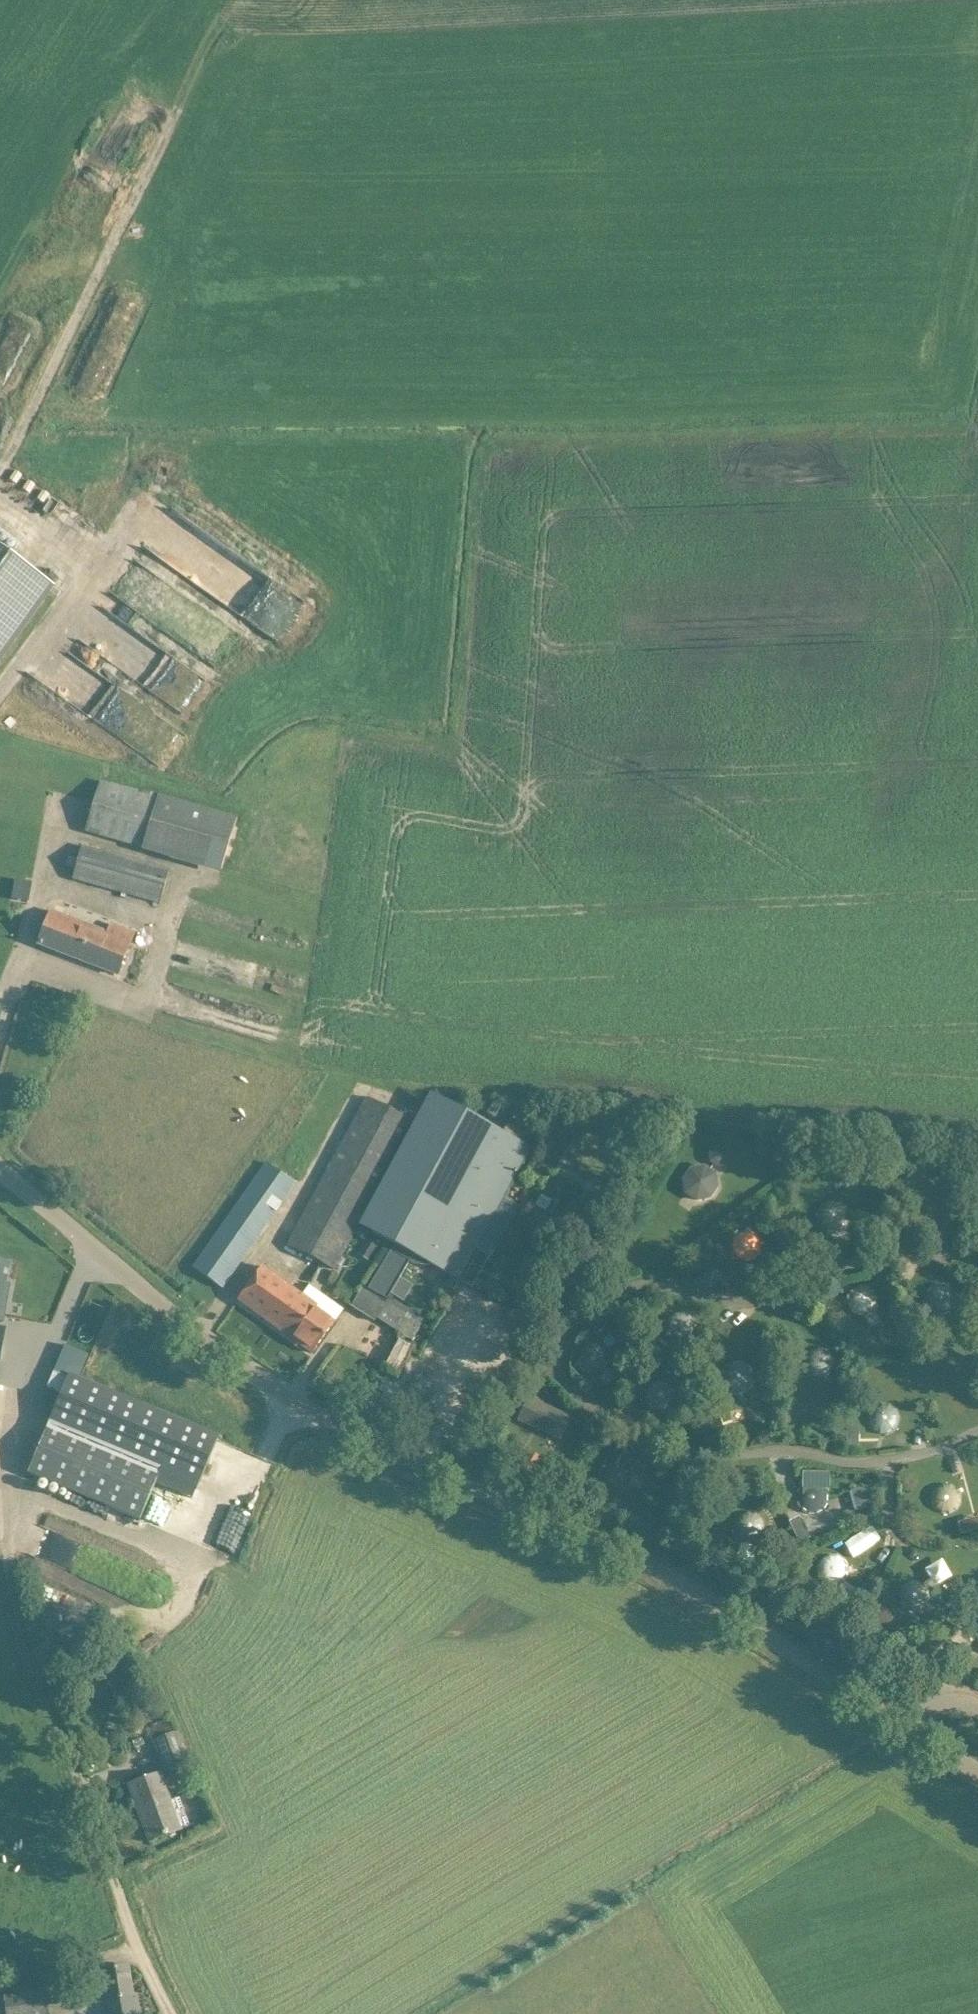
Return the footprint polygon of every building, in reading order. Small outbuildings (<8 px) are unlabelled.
[(173,570),(268,635),(288,605),(193,541),(173,570)] [(0,547),(0,661),(55,587),(0,547)] [(141,615),(166,641),(193,615),(169,589),(141,615)] [(85,654),(161,700),(173,680),(156,670),(170,645),(120,615),(115,624),(106,619),(85,654)] [(210,651),(218,629),(190,618),(179,648),(195,654),(198,647),(210,651)] [(222,871),(237,816),(101,778),(85,832),(222,871)] [(9,942),(29,823),(0,818),(0,940),(9,942)] [(75,880),(142,900),(160,905),(169,873),(84,848),(75,880)] [(38,944),(78,959),(91,927),(51,912),(38,944)] [(91,927),(78,959),(118,975),(134,934),(109,924),(106,933),(91,927)] [(289,1249),(333,1272),(413,1123),(368,1099),(289,1249)] [(367,1215),(367,1218),(367,1222),(371,1229),(374,1232),(393,1243),(378,1272),(368,1289),(387,1299),(391,1293),(404,1301),(407,1295),(412,1287),(400,1279),(410,1263),(413,1264),(416,1265),(418,1265),(420,1266),(422,1266),(425,1266),(431,1265),(459,1280),(495,1213),(508,1219),(513,1218),(519,1207),(503,1198),(526,1155),(530,1148),(524,1144),(502,1134),(495,1130),(447,1103),(444,1102),(439,1101),(433,1102),(430,1104),(427,1107),(370,1208),(367,1215)] [(716,1167),(724,1165),(729,1158),(728,1150),(721,1146),(713,1147),(707,1153),(709,1162),(716,1167)] [(222,1288),(234,1272),(297,1183),(268,1163),(193,1268),(222,1288)] [(706,1200),(710,1198),(711,1197),(713,1195),(714,1193),(715,1192),(715,1191),(716,1189),(716,1188),(716,1186),(716,1185),(716,1183),(716,1182),(715,1180),(715,1179),(714,1178),(713,1176),(712,1175),(711,1174),(710,1173),(709,1172),(706,1171),(705,1171),(703,1170),(702,1170),(699,1170),(696,1171),(693,1172),(692,1173),(690,1175),(689,1176),(688,1177),(686,1180),(686,1183),(686,1188),(687,1192),(689,1195),(692,1198),(695,1200),(697,1200),(701,1201),(703,1201),(706,1200)] [(841,1230),(840,1229),(844,1227),(846,1224),(848,1220),(848,1216),(848,1212),(847,1209),(844,1205),(841,1203),(838,1201),(834,1200),(830,1201),(826,1202),(824,1204),(820,1207),(819,1210),(818,1212),(818,1215),(818,1218),(818,1220),(819,1222),(821,1225),(822,1227),(824,1228),(827,1230),(829,1231),(832,1231),(836,1231),(837,1231),(841,1230)] [(742,1262),(746,1262),(746,1263),(750,1262),(750,1261),(754,1259),(757,1257),(758,1254),(760,1250),(760,1247),(760,1243),(758,1239),(756,1236),(753,1233),(749,1232),(745,1231),(741,1232),(738,1233),(734,1235),(732,1239),(730,1242),(730,1246),(730,1249),(731,1254),(734,1257),(735,1258),(738,1260),(742,1262)] [(380,1245),(367,1237),(356,1255),(370,1263),(380,1245)] [(0,1263),(0,1322),(2,1322),(9,1285),(5,1284),(8,1264),(0,1263)] [(279,1329),(303,1295),(263,1267),(239,1300),(279,1329)] [(953,1307),(952,1307),(954,1303),(955,1299),(954,1295),(953,1292),(950,1288),(947,1286),(944,1284),(940,1283),(936,1284),(932,1285),(929,1287),(926,1290),(924,1294),(923,1299),(924,1301),(924,1304),(925,1306),(927,1309),(928,1310),(931,1312),(933,1313),(935,1314),(938,1315),(941,1314),(943,1314),(946,1313),(949,1311),(950,1311),(953,1307)] [(872,1313),(875,1310),(877,1307),(878,1305),(879,1301),(878,1297),(877,1293),(875,1290),(872,1287),(869,1285),(865,1285),(861,1285),(857,1286),(854,1288),(851,1291),(849,1295),(848,1298),(848,1300),(848,1303),(849,1306),(850,1308),(852,1310),(854,1312),(856,1313),(858,1314),(861,1315),(863,1315),(867,1315),(872,1313)] [(323,1295),(310,1286),(303,1295),(279,1329),(312,1353),(334,1322),(314,1307),(323,1295)] [(363,1288),(351,1307),(374,1321),(376,1318),(386,1303),(363,1288)] [(386,1303),(376,1318),(401,1335),(413,1342),(423,1326),(421,1325),(421,1326),(386,1303)] [(519,1311),(505,1313),(509,1332),(522,1330),(519,1311)] [(666,1331),(666,1333),(667,1334),(666,1334),(669,1337),(670,1338),(673,1340),(675,1341),(677,1342),(679,1342),(683,1342),(687,1340),(690,1338),(693,1335),(695,1332),(696,1328),(696,1324),(694,1320),(692,1317),(690,1314),(686,1312),(682,1311),(678,1311),(675,1312),(671,1314),(668,1317),(666,1320),(666,1322),(665,1324),(665,1327),(666,1331)] [(399,1375),(413,1346),(399,1339),(384,1367),(399,1375)] [(578,1367),(579,1367),(580,1370),(582,1372),(584,1373),(587,1374),(589,1375),(592,1375),(594,1375),(599,1374),(602,1372),(604,1370),(606,1367),(607,1363),(608,1359),(607,1356),(605,1352),(603,1349),(600,1347),(596,1345),(592,1345),(588,1345),(585,1347),(581,1349),(579,1353),(578,1356),(577,1360),(577,1362),(576,1362),(578,1367)] [(631,1348),(622,1349),(623,1359),(632,1358),(641,1357),(639,1345),(630,1346),(631,1348)] [(822,1378),(824,1378),(829,1376),(831,1374),(833,1371),(835,1367),(836,1364),(835,1360),(834,1356),(832,1353),(829,1350),(826,1348),(822,1347),(819,1347),(815,1348),(812,1350),(809,1352),(807,1354),(805,1359),(805,1362),(805,1364),(805,1367),(806,1369),(807,1371),(809,1374),(814,1377),(818,1378),(822,1378)] [(743,1393),(743,1392),(747,1390),(750,1388),(752,1384),(753,1381),(753,1377),(753,1373),(751,1369),(749,1366),(745,1364),(742,1362),(737,1362),(734,1362),(729,1364),(727,1366),(725,1369),(723,1372),(722,1376),(722,1380),(724,1384),(726,1387),(728,1390),(733,1392),(738,1393),(738,1394),(743,1393)] [(47,1387),(61,1393),(27,1473),(140,1520),(156,1483),(193,1498),(217,1440),(53,1372),(47,1387)] [(667,1410),(671,1407),(673,1404),(675,1400),(675,1396),(675,1392),(674,1389),(671,1385),(668,1383),(665,1381),(661,1380),(657,1381),(653,1382),(651,1383),(648,1386),(646,1390),(645,1396),(645,1399),(646,1402),(649,1406),(648,1407),(652,1410),(653,1410),(656,1411),(660,1411),(667,1410)] [(560,1439),(571,1416),(530,1397),(519,1420),(560,1439)] [(885,1435),(885,1434),(889,1433),(892,1432),(894,1430),(897,1427),(898,1423),(899,1419),(899,1416),(898,1412),(896,1408),(893,1406),(889,1404),(885,1403),(881,1403),(878,1404),(874,1406),(873,1407),(870,1411),(868,1416),(868,1419),(869,1422),(869,1424),(871,1426),(872,1429),(874,1430),(876,1432),(880,1433),(880,1434),(885,1435)] [(796,1495),(795,1498),(795,1500),(796,1503),(797,1506),(799,1509),(801,1511),(803,1512),(807,1514),(810,1514),(812,1514),(815,1514),(818,1513),(820,1512),(823,1509),(824,1509),(827,1505),(826,1504),(827,1500),(826,1496),(825,1492),(824,1490),(825,1490),(826,1474),(798,1474),(798,1496),(796,1495)] [(959,1489),(958,1490),(955,1487),(952,1484),(948,1483),(945,1483),(941,1483),(936,1485),(934,1487),(932,1489),(931,1491),(929,1495),(929,1499),(930,1503),(931,1507),(934,1510),(937,1512),(941,1514),(945,1514),(950,1513),(952,1512),(955,1511),(957,1509),(958,1507),(960,1502),(961,1498),(960,1494),(961,1494),(959,1489)] [(853,1487),(838,1487),(838,1508),(854,1508),(853,1487)] [(775,1506),(778,1523),(789,1521),(786,1505),(775,1506)] [(856,1510),(845,1513),(848,1525),(859,1522),(856,1510)] [(759,1539),(760,1537),(762,1534),(764,1530),(764,1527),(764,1523),(762,1519),(760,1516),(757,1513),(753,1512),(749,1511),(745,1512),(742,1513),(738,1515),(736,1519),(734,1522),(734,1525),(734,1528),(734,1530),(735,1533),(737,1537),(739,1539),(742,1541),(745,1542),(749,1542),(752,1542),(755,1541),(759,1539)] [(849,1568),(848,1568),(846,1564),(844,1561),(841,1558),(838,1556),(834,1555),(829,1556),(824,1557),(822,1559),(820,1561),(819,1563),(818,1565),(817,1569),(817,1573),(818,1577),(820,1580),(823,1583),(826,1585),(830,1586),(835,1586),(837,1586),(839,1585),(843,1582),(845,1579),(847,1577),(848,1573),(849,1568)] [(926,1585),(925,1585),(922,1583),(918,1581),(914,1581),(910,1581),(906,1583),(903,1585),(901,1587),(899,1592),(899,1595),(899,1597),(899,1600),(900,1602),(901,1605),(902,1607),(905,1608),(907,1610),(909,1611),(912,1611),(914,1612),(917,1611),(919,1611),(924,1608),(926,1606),(927,1604),(929,1599),(929,1596),(929,1592),(928,1589),(926,1585)] [(893,1620),(881,1603),(863,1615),(875,1632),(893,1620)] [(925,1653),(913,1658),(919,1672),(930,1668),(925,1653)] [(166,1771),(189,1763),(178,1732),(175,1734),(170,1720),(151,1727),(156,1741),(155,1741),(166,1771)] [(150,1841),(182,1829),(190,1826),(180,1798),(171,1801),(161,1773),(129,1785),(150,1841)] [(136,1995),(133,1995),(128,1966),(103,1970),(110,2013),(140,2013),(136,1995)] [(6,2013),(48,2013),(42,1979),(13,1984),(14,1994),(4,1996),(6,2013)]
